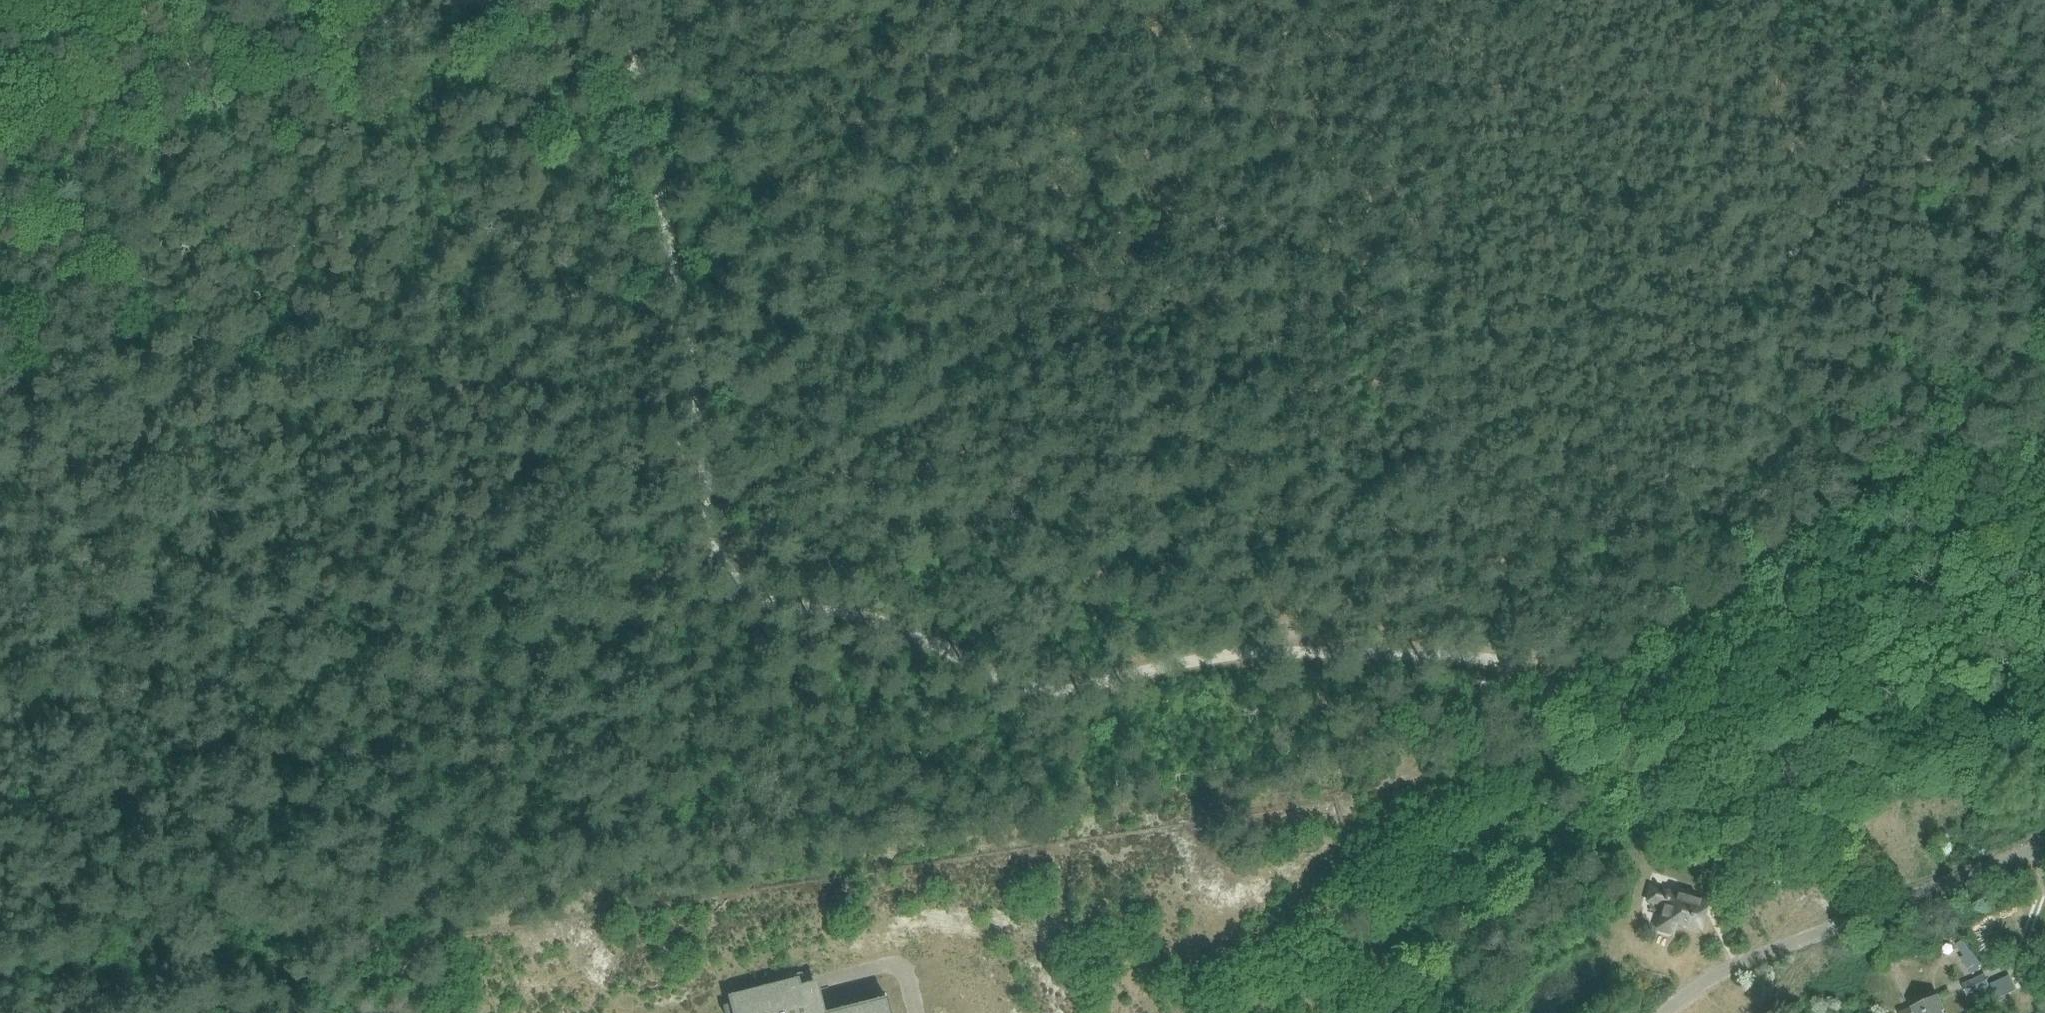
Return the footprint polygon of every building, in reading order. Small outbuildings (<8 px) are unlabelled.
[(1700,931),(1706,908),(1707,904),(1652,888),(1648,901),(1659,904),(1652,931),(1674,936),(1677,924),(1700,931)] [(1981,967),(1970,952),(1960,960),(1971,974),(1981,967)] [(1996,999),(1990,987),(1985,976),(1963,985),(1968,997),(1974,1010),(1996,999)] [(801,989),(798,979),(729,997),(731,1004),(724,1006),(726,1012),(819,1012),(813,991),(802,994),(801,989)] [(1902,1012),(1944,1012),(1937,997),(1913,1008),(1902,1012)] [(887,998),(830,1012),(891,1012),(887,998)]
